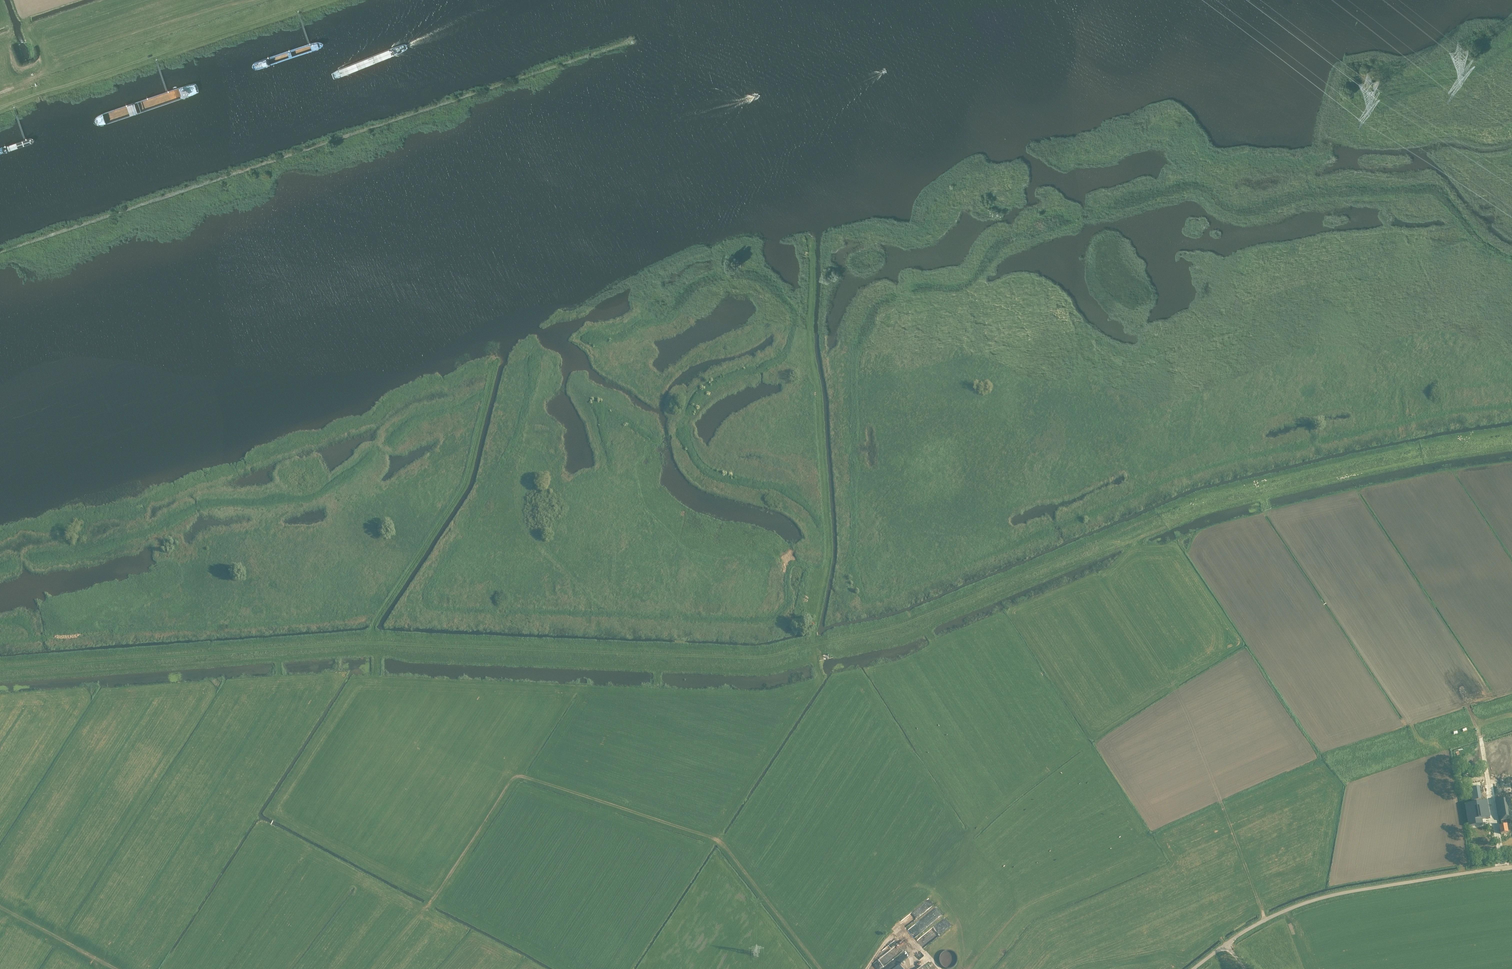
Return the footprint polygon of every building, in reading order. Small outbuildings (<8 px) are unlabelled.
[(1478,785),(1469,787),(1471,800),(1481,798),(1478,785)] [(1509,818),(1511,818),(1511,812),(1509,796),(1495,799),(1498,816),(1499,815),(1500,820),(1501,824),(1499,825),(1500,833),(1507,831),(1506,824),(1509,823),(1509,818)] [(1486,800),(1464,803),(1468,826),(1482,823),(1481,818),(1489,816),(1486,800)] [(922,946),(926,941),(921,936),(916,941),(922,946)] [(945,957),(943,958),(945,963),(954,958),(950,950),(948,951),(946,948),(944,949),(945,951),(943,952),(945,957)] [(918,949),(914,953),(919,959),(923,954),(918,949)]
